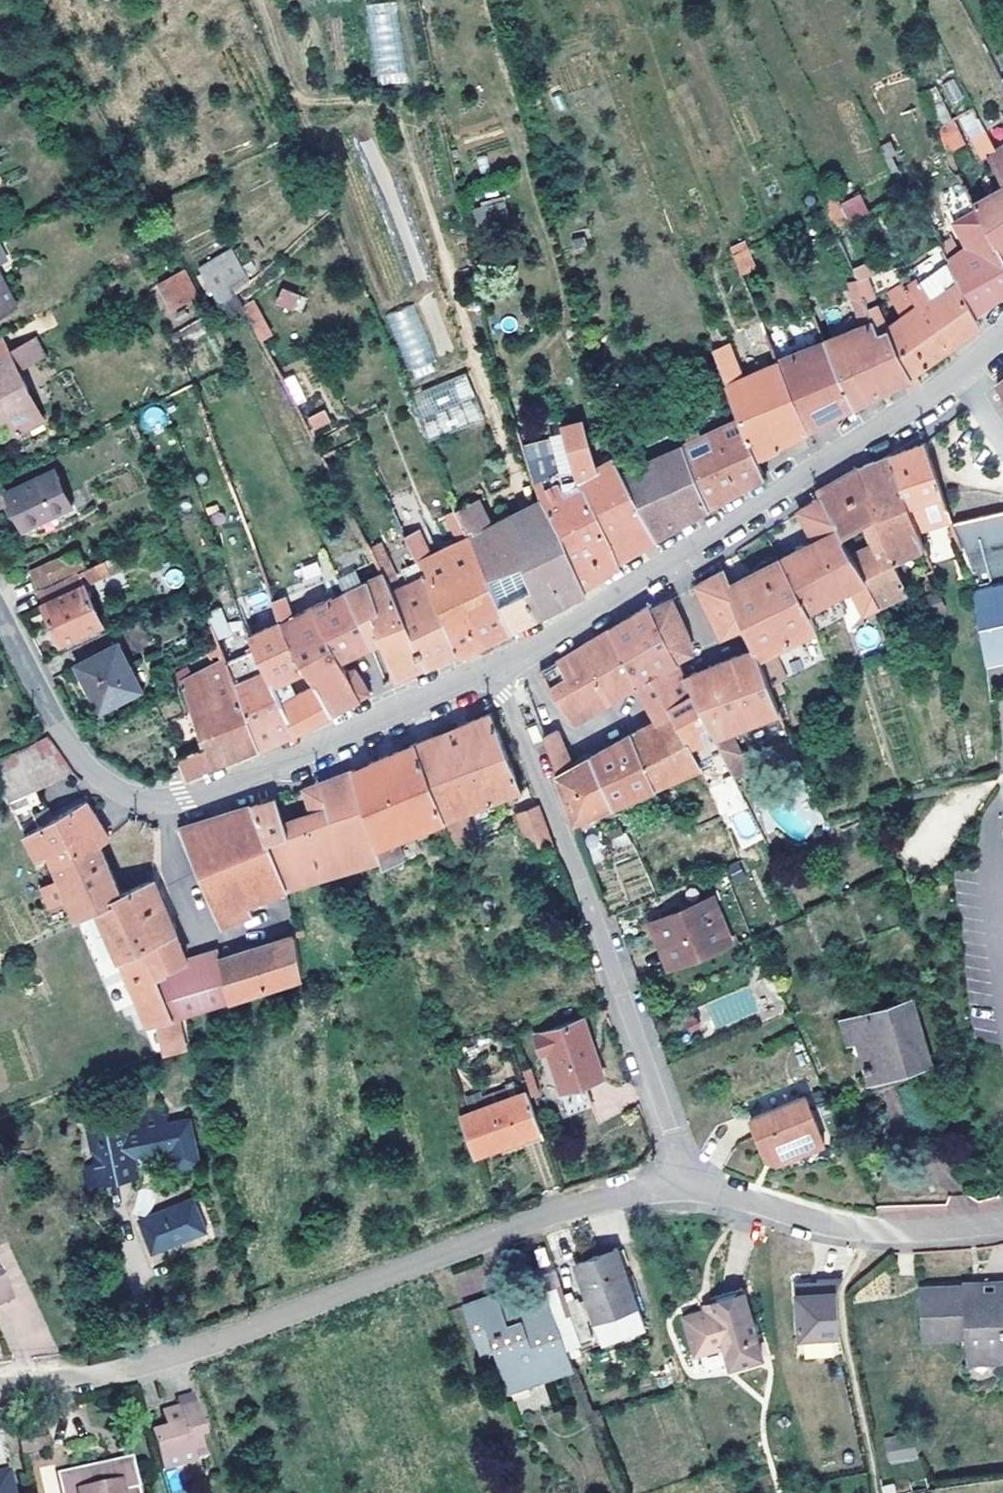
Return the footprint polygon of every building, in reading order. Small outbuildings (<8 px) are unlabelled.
[(398,1),(368,3),(374,84),(404,82),(398,1)] [(953,78),(939,85),(949,106),(964,99),(953,78)] [(966,145),(954,118),(938,125),(949,152),(966,145)] [(994,149),(984,128),(972,134),(982,155),(987,153),(994,149)] [(899,168),(887,142),(881,144),(893,170),(899,168)] [(1002,145),(994,149),(987,153),(1002,181),(1002,146),(1002,145)] [(972,201),(976,208),(1002,254),(1002,183),(972,201)] [(849,224),(869,213),(859,193),(839,204),(849,224)] [(514,213),(510,198),(504,199),(486,204),(490,220),(507,215),(514,213)] [(1002,292),(1002,254),(976,208),(955,219),(968,245),(956,251),(951,241),(943,246),(949,259),(975,314),(982,309),(1002,292)] [(895,269),(903,281),(908,288),(949,259),(943,246),(939,239),(895,269)] [(230,285),(247,275),(231,248),(199,267),(220,304),(236,295),(230,285)] [(754,269),(745,248),(733,253),(742,274),(754,269)] [(946,348),(980,323),(975,314),(949,259),(908,288),(903,281),(889,291),(905,314),(889,325),(911,376),(903,380),(910,390),(921,383),(915,371),(946,348)] [(874,274),(868,260),(854,267),(858,278),(867,300),(876,296),(867,277),(874,274)] [(199,291),(185,268),(175,274),(188,297),(199,291)] [(0,272),(0,311),(16,303),(0,272)] [(188,297),(175,274),(160,283),(173,306),(188,297)] [(911,376),(889,325),(881,331),(871,308),(867,300),(858,278),(838,284),(839,287),(815,296),(830,338),(825,341),(854,406),(882,392),(903,380),(911,376)] [(275,305),(302,312),(307,296),(280,289),(275,305)] [(245,306),(238,294),(236,295),(220,304),(227,316),(245,306)] [(409,372),(437,360),(412,304),(384,316),(409,372)] [(889,325),(879,305),(871,308),(881,331),(889,325)] [(808,430),(779,364),(742,376),(729,344),(726,334),(719,337),(722,344),(713,348),(726,381),(736,408),(756,457),(778,446),(808,430)] [(18,368),(8,350),(1,337),(0,337),(0,419),(9,414),(18,432),(44,418),(18,368)] [(18,368),(42,356),(33,339),(8,350),(18,368)] [(854,406),(825,341),(779,364),(808,430),(830,419),(854,406)] [(485,417),(466,371),(448,379),(409,395),(422,427),(428,441),(465,426),(485,417)] [(293,405),(306,401),(297,374),(284,379),(293,405)] [(158,404),(138,417),(149,435),(169,422),(158,404)] [(721,500),(765,475),(756,457),(736,408),(699,429),(693,419),(698,416),(694,410),(675,420),(685,437),(625,472),(624,473),(623,473),(656,537),(721,500)] [(306,416),(310,430),(330,424),(326,410),(306,416)] [(656,537),(623,473),(614,456),(597,466),(582,419),(564,425),(567,434),(580,481),(618,560),(639,547),(656,537)] [(618,560),(580,481),(567,434),(522,448),(523,451),(528,465),(543,498),(584,585),(594,579),(620,564),(618,560)] [(952,520),(925,442),(905,449),(890,455),(920,532),(952,520)] [(920,532),(890,455),(875,461),(857,468),(840,478),(816,491),(820,498),(866,578),(879,606),(880,610),(910,597),(897,565),(914,556),(926,549),(920,532)] [(73,504),(55,467),(5,491),(22,528),(73,504)] [(492,523),(479,496),(456,507),(458,512),(469,535),(492,523)] [(584,585),(543,498),(492,523),(469,535),(511,628),(547,610),(568,600),(587,590),(584,585)] [(866,578),(820,498),(799,510),(815,539),(780,558),(808,610),(850,587),(863,614),(879,606),(866,578)] [(953,523),(963,548),(974,587),(980,628),(986,662),(1002,658),(1002,511),(953,523)] [(511,628),(469,535),(458,512),(440,520),(451,549),(432,557),(420,529),(405,535),(417,562),(457,650),(459,655),(504,632),(511,628)] [(457,650),(417,562),(395,572),(382,544),(370,549),(374,558),(383,578),(424,665),(425,667),(433,662),(457,650)] [(951,545),(931,547),(932,560),(952,558),(951,545)] [(38,586),(85,564),(77,548),(31,570),(38,586)] [(120,565),(115,555),(104,559),(109,571),(120,565)] [(808,610),(780,558),(729,583),(723,569),(721,570),(713,574),(696,584),(722,635),(744,624),(753,647),(773,694),(785,689),(781,679),(787,676),(774,648),(815,627),(816,626),(808,610)] [(102,623),(83,583),(109,571),(104,559),(39,590),(45,602),(43,603),(61,642),(102,623)] [(932,583),(928,571),(914,574),(917,587),(932,583)] [(424,665),(383,578),(346,592),(370,644),(380,639),(395,678),(424,665)] [(945,608),(938,589),(925,594),(933,613),(945,608)] [(370,644),(346,592),(281,618),(281,621),(302,660),(322,651),(327,661),(337,656),(339,659),(340,659),(370,644)] [(254,646),(295,732),(301,729),(332,711),(302,660),(281,621),(281,618),(274,599),(272,595),(253,604),(263,626),(247,633),(254,646)] [(692,651),(688,632),(672,597),(652,607),(677,658),(692,651)] [(694,693),(685,674),(677,658),(652,607),(651,603),(628,617),(610,628),(639,683),(654,713),(694,693)] [(227,627),(218,605),(205,611),(214,633),(227,627)] [(574,721),(639,683),(610,628),(561,658),(540,671),(544,676),(568,718),(574,721)] [(141,688),(117,643),(77,665),(97,703),(107,698),(110,703),(119,699),(141,688)] [(259,748),(224,660),(218,645),(208,650),(215,667),(181,683),(201,746),(178,754),(186,778),(190,776),(239,756),(259,748)] [(295,732),(254,646),(224,660),(259,748),(288,735),(295,732)] [(731,729),(779,708),(773,694),(753,647),(685,674),(694,693),(733,775),(752,766),(745,749),(740,750),(731,729)] [(370,691),(355,668),(346,670),(340,659),(339,659),(337,656),(327,661),(322,651),(302,660),(332,711),(364,694),(370,691)] [(733,775),(694,693),(654,713),(657,718),(673,709),(702,764),(705,769),(710,783),(733,775)] [(110,703),(107,698),(97,703),(100,709),(110,703)] [(702,764),(673,709),(657,718),(613,742),(592,755),(614,802),(702,764)] [(522,787),(492,711),(458,725),(415,742),(442,814),(448,831),(455,849),(475,841),(463,810),(472,806),(496,797),(522,787)] [(561,739),(556,729),(543,736),(546,746),(561,739)] [(74,772),(48,734),(0,756),(0,786),(7,802),(74,772)] [(614,802),(592,755),(580,761),(573,765),(561,739),(546,746),(557,775),(574,820),(614,802)] [(442,814),(415,742),(374,760),(353,769),(376,847),(381,861),(392,857),(399,855),(409,851),(401,830),(442,814)] [(376,847),(353,769),(316,784),(304,788),(312,812),(285,821),(289,832),(267,840),(286,885),(376,847)] [(285,821),(276,797),(259,803),(251,805),(267,840),(289,832),(285,821)] [(477,820),(501,811),(496,797),(472,806),(477,820)] [(47,852),(72,836),(71,833),(97,818),(86,800),(24,834),(37,858),(47,852)] [(553,844),(538,803),(518,811),(534,852),(553,844)] [(286,885),(267,840),(251,805),(182,826),(223,923),(254,911),(249,900),(286,885)] [(122,894),(99,843),(108,836),(97,818),(71,833),(72,836),(47,852),(76,919),(97,908),(122,894)] [(610,840),(617,855),(633,847),(626,832),(610,840)] [(403,865),(399,855),(392,857),(396,868),(403,865)] [(182,1014),(301,975),(295,937),(219,960),(221,966),(172,984),(158,954),(181,944),(158,892),(163,890),(158,878),(153,880),(122,894),(97,908),(148,1024),(155,1022),(162,1051),(163,1054),(185,1050),(183,1022),(175,1023),(176,1016),(180,1014),(182,1014)] [(730,939),(712,896),(652,922),(670,964),(730,939)] [(82,924),(102,987),(116,983),(96,920),(82,924)] [(305,935),(303,926),(293,927),(295,937),(305,935)] [(192,969),(181,944),(158,954),(172,984),(221,966),(219,960),(192,969)] [(930,1061),(911,998),(867,1011),(874,1033),(857,1038),(872,1089),(913,1076),(910,1067),(930,1061)] [(874,1033),(867,1011),(839,1020),(846,1042),(857,1038),(874,1033)] [(593,1057),(591,1050),(593,1046),(583,1018),(535,1035),(542,1053),(548,1050),(563,1089),(585,1081),(603,1075),(597,1056),(593,1057)] [(538,1090),(531,1068),(523,1071),(531,1093),(538,1090)] [(593,1104),(585,1081),(563,1089),(570,1112),(593,1104)] [(541,1129),(527,1090),(459,1115),(474,1155),(500,1145),(541,1129)] [(824,1141),(806,1094),(750,1118),(765,1155),(777,1161),(824,1141)] [(200,1163),(190,1118),(129,1131),(125,1111),(85,1120),(95,1164),(100,1185),(139,1176),(135,1156),(171,1148),(176,1167),(200,1163)] [(503,1152),(544,1136),(541,1129),(500,1145),(503,1152)] [(100,1185),(95,1164),(84,1166),(89,1188),(100,1185)] [(207,1230),(193,1197),(138,1219),(152,1252),(207,1230)] [(645,1326),(617,1247),(577,1261),(589,1295),(587,1296),(603,1341),(645,1326)] [(810,1280),(795,1281),(798,1333),(839,1331),(836,1289),(844,1275),(817,1277),(817,1280),(817,1289),(811,1290),(810,1280)] [(0,1277),(0,1304),(10,1299),(0,1277)] [(999,1282),(1000,1292),(966,1294),(966,1286),(922,1289),(924,1337),(968,1335),(969,1356),(1002,1355),(1002,1282),(999,1282)] [(1000,1292),(999,1282),(966,1284),(966,1286),(966,1294),(1000,1292)] [(499,1299),(497,1292),(463,1305),(465,1311),(478,1306),(477,1303),(485,1300),(486,1303),(499,1299)] [(762,1356),(743,1293),(712,1302),(713,1307),(706,1310),(684,1316),(695,1353),(725,1344),(731,1365),(762,1356)] [(573,1364),(550,1300),(542,1303),(541,1300),(526,1306),(527,1308),(520,1311),(506,1316),(502,1307),(499,1299),(486,1303),(485,1300),(477,1303),(478,1306),(465,1311),(478,1346),(492,1341),(494,1349),(508,1387),(529,1379),(527,1374),(539,1370),(541,1375),(573,1364)] [(520,1311),(517,1301),(502,1307),(506,1316),(520,1311)] [(494,1349),(492,1341),(478,1346),(481,1354),(494,1349)] [(509,1390),(530,1383),(529,1379),(508,1387),(509,1390)] [(205,1458),(199,1437),(195,1426),(201,1425),(193,1395),(176,1400),(179,1408),(161,1413),(165,1428),(150,1432),(161,1471),(205,1458)] [(204,1436),(201,1425),(195,1426),(199,1437),(204,1436)] [(48,1447),(44,1428),(16,1434),(21,1454),(48,1447)] [(918,1453),(914,1435),(886,1442),(890,1459),(918,1453)] [(133,1462),(106,1468),(84,1473),(58,1479),(61,1492),(140,1492),(133,1462)] [(8,1472),(0,1474),(0,1492),(12,1492),(8,1472)]
